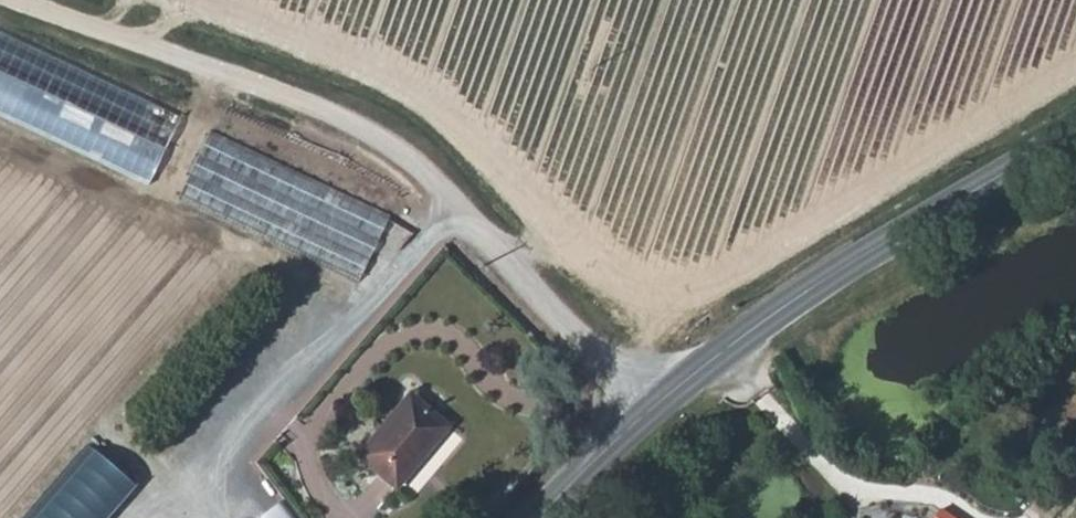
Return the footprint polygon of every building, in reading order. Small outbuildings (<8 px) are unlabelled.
[(0,31),(0,112),(159,179),(188,110),(0,31)] [(258,139),(217,198),(379,312),(423,251),(258,139)] [(410,401),(356,460),(394,494),(446,435),(410,401)] [(292,499),(264,517),(305,517),(292,499)]
